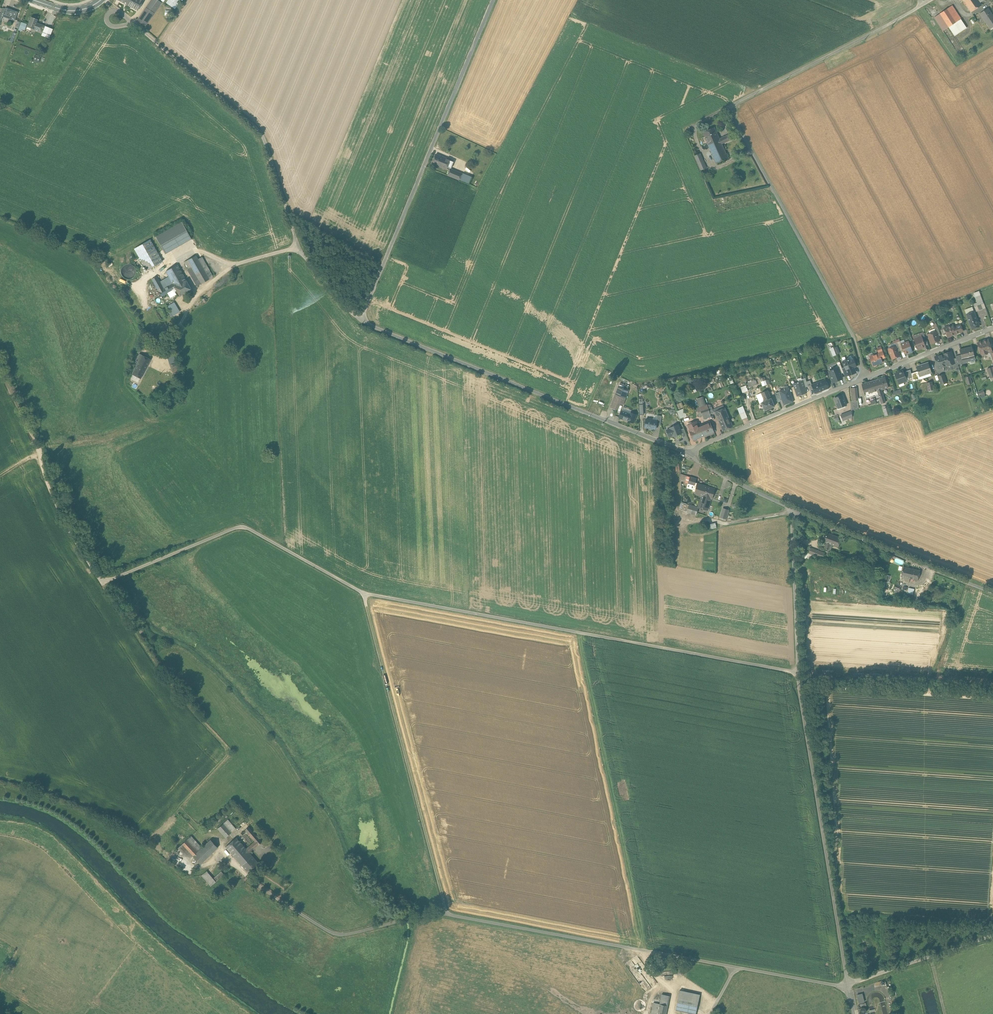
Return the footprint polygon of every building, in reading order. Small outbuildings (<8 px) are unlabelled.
[(124,3),(138,11),(144,0),(143,0),(125,0),(124,3)] [(137,20),(146,26),(162,3),(158,0),(151,0),(137,20)] [(166,3),(175,9),(179,4),(173,0),(168,0),(166,3)] [(971,12),(982,5),(980,3),(978,0),(963,0),(971,12)] [(952,6),(934,17),(943,31),(949,27),(961,19),(952,6)] [(1,19),(1,20),(3,16),(15,21),(16,16),(18,12),(14,11),(6,8),(5,9),(3,8),(1,13),(0,13),(0,19),(1,19)] [(988,8),(980,14),(991,29),(992,27),(992,16),(988,8)] [(38,19),(31,17),(27,27),(34,30),(34,29),(42,32),(43,30),(44,26),(38,23),(38,24),(36,23),(38,19)] [(961,19),(949,27),(954,36),(967,28),(961,19)] [(21,25),(18,30),(21,31),(22,29),(24,30),(26,27),(27,25),(21,22),(21,25)] [(53,29),(45,26),(41,35),(49,38),(53,29)] [(714,128),(704,132),(709,144),(719,139),(714,128)] [(719,139),(709,144),(716,158),(725,154),(721,144),(730,140),(729,138),(729,137),(729,138),(728,135),(719,139)] [(705,165),(700,153),(695,156),(700,167),(705,165)] [(725,154),(716,158),(714,159),(716,163),(728,158),(726,153),(725,154)] [(451,160),(436,154),(432,164),(447,170),(451,160)] [(462,174),(451,169),(448,175),(460,180),(462,174)] [(462,174),(460,180),(469,184),(472,178),(462,174)] [(162,253),(189,241),(181,222),(154,234),(162,253)] [(162,262),(150,240),(135,249),(147,270),(162,262)] [(213,277),(202,257),(198,259),(196,255),(185,262),(189,269),(192,267),(201,284),(213,277)] [(136,274),(136,272),(135,269),(134,266),(131,265),(129,264),(126,265),(123,266),(122,269),(121,272),(122,275),(123,277),(126,279),(129,279),(132,279),(134,277),(136,274)] [(178,265),(166,271),(171,280),(175,287),(186,280),(178,265)] [(171,280),(162,286),(157,276),(152,279),(159,292),(161,296),(175,288),(175,287),(171,280)] [(186,280),(175,287),(175,288),(180,296),(191,289),(186,280)] [(980,291),(974,292),(976,302),(974,303),(976,311),(984,309),(980,291)] [(174,302),(167,305),(170,311),(168,312),(171,317),(180,311),(174,302)] [(974,312),(966,314),(972,329),(980,326),(974,312)] [(953,325),(949,326),(948,326),(946,327),(946,328),(944,328),(946,334),(947,336),(949,337),(951,336),(952,335),(956,333),(956,334),(959,333),(957,326),(954,327),(953,325)] [(935,329),(929,331),(930,334),(928,334),(929,337),(929,338),(929,339),(930,340),(932,344),(939,341),(938,336),(936,331),(935,329)] [(922,337),(914,340),(918,349),(925,346),(923,341),(922,337)] [(988,340),(978,343),(981,354),(982,354),(984,355),(986,354),(987,353),(987,352),(992,350),(988,340)] [(901,344),(903,350),(905,354),(912,351),(909,342),(901,344)] [(828,345),(832,356),(837,355),(832,344),(828,345)] [(895,346),(889,349),(890,351),(889,352),(890,354),(891,354),(892,359),(899,356),(898,352),(895,346)] [(972,346),(960,349),(961,355),(962,359),(963,359),(974,356),(972,346)] [(953,359),(951,352),(944,354),(947,365),(947,366),(952,364),(954,363),(953,359)] [(150,359),(140,354),(137,360),(147,365),(150,359)] [(878,354),(870,357),(873,365),(874,366),(876,365),(877,364),(882,362),(881,359),(879,354),(878,354)] [(944,354),(935,357),(939,368),(942,367),(943,368),(944,367),(945,366),(947,365),(944,354)] [(849,359),(843,361),(848,375),(850,375),(854,373),(853,371),(855,370),(854,367),(856,366),(853,359),(849,360),(849,359)] [(147,365),(137,360),(134,365),(137,366),(133,374),(141,378),(147,365)] [(176,363),(170,365),(172,372),(182,370),(181,367),(178,368),(176,363)] [(928,363),(917,367),(920,376),(932,372),(928,363)] [(842,379),(838,368),(829,371),(833,382),(842,379)] [(903,371),(895,374),(899,384),(907,381),(904,373),(903,371)] [(944,374),(938,376),(941,385),(947,383),(944,374)] [(770,383),(769,379),(766,380),(765,376),(760,378),(762,386),(770,383)] [(874,381),(876,391),(877,391),(882,389),(888,387),(885,377),(874,381)] [(812,385),(813,389),(815,393),(829,388),(826,379),(812,385)] [(747,385),(741,388),(742,389),(741,389),(742,393),(749,391),(748,387),(757,384),(756,381),(747,384),(747,385)] [(803,381),(799,383),(798,382),(798,383),(794,384),(797,396),(806,393),(803,381)] [(876,391),(874,381),(862,384),(865,395),(873,392),(876,391)] [(619,386),(611,407),(617,410),(622,398),(625,399),(629,390),(628,389),(619,386)] [(789,388),(785,389),(784,389),(784,390),(780,391),(784,404),(793,402),(789,388)] [(882,389),(877,391),(881,403),(885,402),(882,389)] [(768,390),(761,393),(765,401),(762,402),(763,406),(765,410),(768,409),(769,410),(772,409),(771,408),(775,406),(773,402),(768,390)] [(843,395),(834,398),(838,408),(847,405),(843,395)] [(852,401),(851,401),(852,410),(859,408),(858,400),(852,401)] [(732,427),(723,405),(719,408),(720,410),(715,412),(723,430),(732,427)] [(684,408),(677,411),(680,419),(687,416),(684,408)] [(630,414),(622,410),(619,417),(633,423),(636,415),(631,413),(630,414)] [(852,411),(841,415),(843,421),(852,417),(852,411)] [(650,418),(650,419),(646,419),(645,427),(649,428),(649,429),(652,429),(652,428),(656,429),(657,424),(657,421),(653,420),(653,419),(650,418)] [(696,421),(687,425),(693,440),(694,440),(695,440),(697,440),(697,438),(704,435),(701,426),(698,427),(696,421)] [(710,422),(701,426),(704,435),(705,436),(714,432),(710,422)] [(678,424),(670,428),(670,429),(666,430),(669,437),(675,434),(676,436),(682,433),(680,430),(678,424)] [(670,462),(670,467),(676,466),(676,471),(679,471),(679,462),(670,462)] [(697,479),(690,477),(688,483),(694,485),(697,479)] [(707,486),(697,483),(695,493),(702,495),(704,496),(707,486)] [(715,489),(707,486),(704,496),(711,498),(712,498),(715,489)] [(711,498),(704,496),(702,495),(699,506),(708,509),(711,498)] [(696,515),(699,506),(689,504),(682,502),(680,510),(696,515)] [(720,517),(727,519),(729,509),(722,507),(720,517)] [(841,538),(825,532),(822,541),(826,542),(824,548),(828,550),(830,544),(833,545),(838,547),(841,538)] [(825,553),(810,548),(808,552),(827,559),(828,555),(824,554),(825,553)] [(859,555),(856,562),(864,565),(867,558),(859,555)] [(910,568),(903,567),(901,576),(908,578),(910,568)] [(920,570),(910,568),(908,578),(918,580),(920,570)] [(228,819),(218,828),(226,837),(236,829),(228,819)] [(255,841),(246,849),(250,853),(251,854),(253,853),(251,851),(262,842),(249,827),(245,830),(255,841)] [(202,848),(191,836),(180,846),(191,858),(193,856),(200,864),(218,848),(210,840),(202,848)] [(246,849),(236,838),(226,847),(239,862),(250,853),(246,849)] [(250,853),(239,862),(248,873),(259,864),(251,854),(250,853)] [(216,876),(213,879),(207,871),(202,875),(211,886),(219,879),(216,876)] [(686,991),(680,990),(678,1001),(683,1002),(686,991)] [(700,994),(686,991),(683,1002),(698,1005),(700,994)] [(654,1002),(651,1013),(666,1013),(668,1006),(668,1005),(670,996),(662,994),(660,1004),(654,1002)] [(647,1008),(647,1006),(647,1004),(646,1002),(644,1000),(641,1000),(639,1000),(637,1002),(636,1004),(635,1006),(636,1008),(637,1010),(639,1011),(641,1012),(644,1011),(646,1010),(647,1008)] [(678,1001),(676,1010),(688,1012),(688,1013),(696,1013),(698,1005),(683,1002),(678,1001)]
